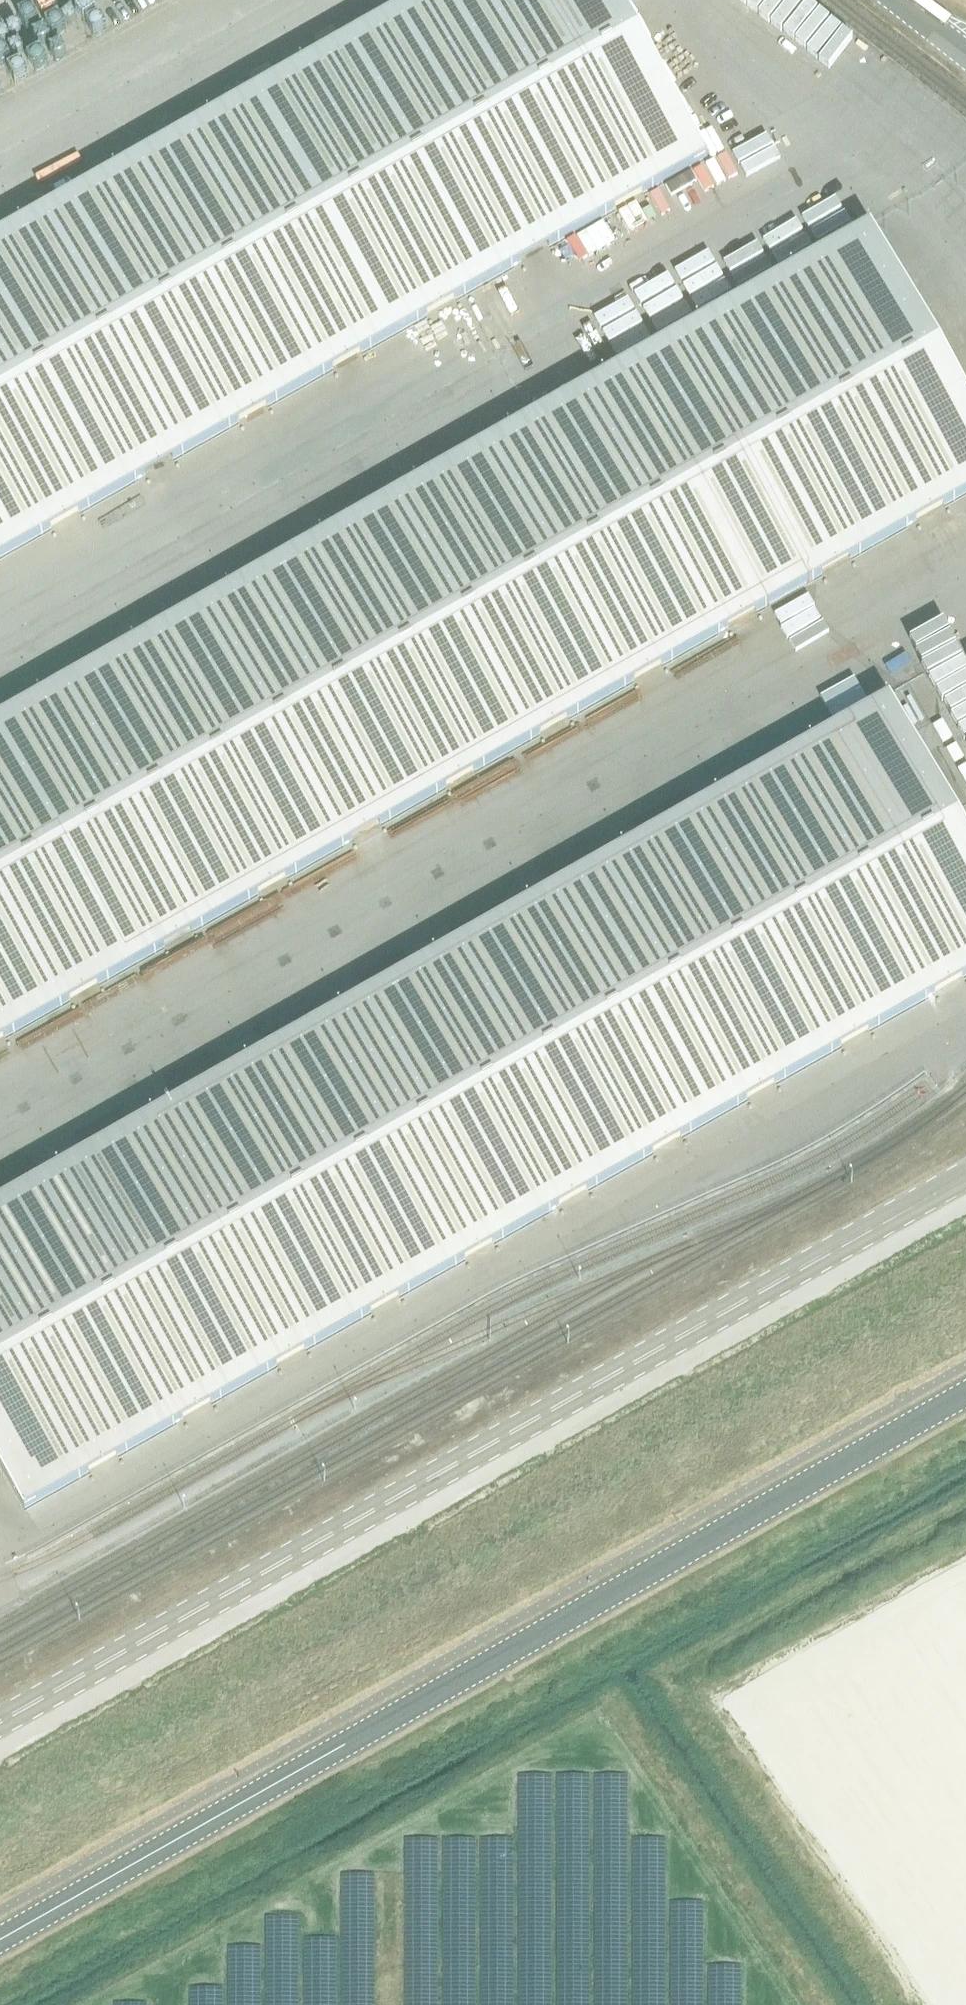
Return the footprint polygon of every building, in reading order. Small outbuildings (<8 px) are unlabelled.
[(0,235),(0,557),(707,156),(619,0),(415,0),(0,235)] [(0,718),(0,1040),(965,493),(965,393),(870,225),(0,718)] [(0,1200),(0,1464),(25,1508),(965,975),(965,832),(889,696),(0,1200)]
